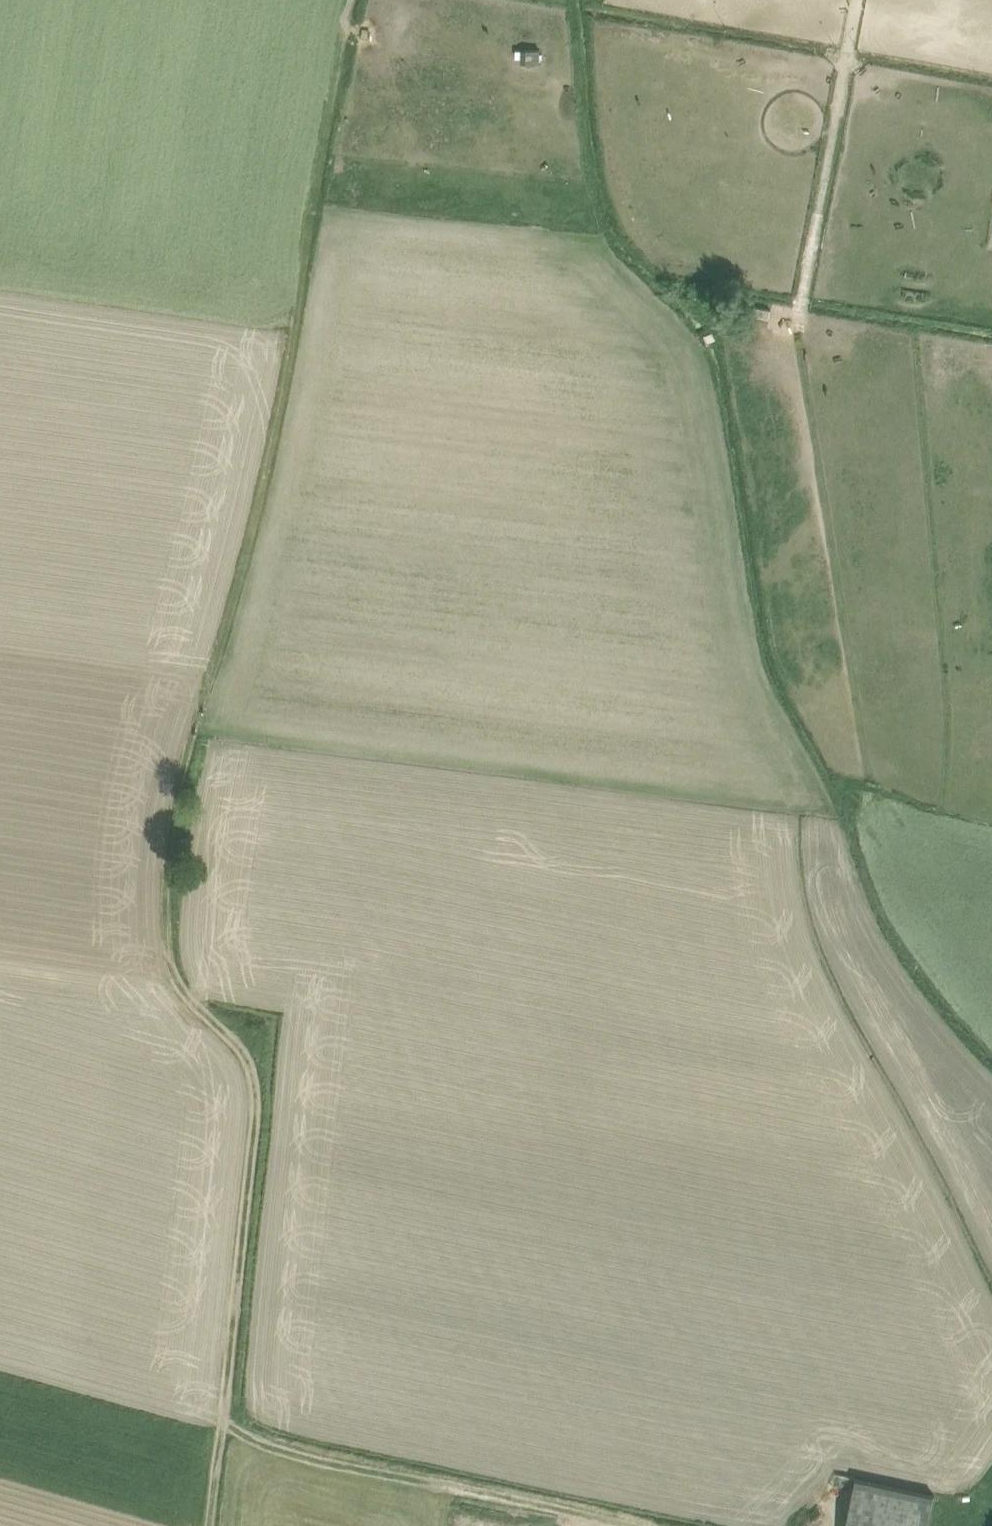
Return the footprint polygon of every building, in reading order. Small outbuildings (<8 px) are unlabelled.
[(935,1496),(857,1479),(847,1525),(928,1525),(935,1496)]
